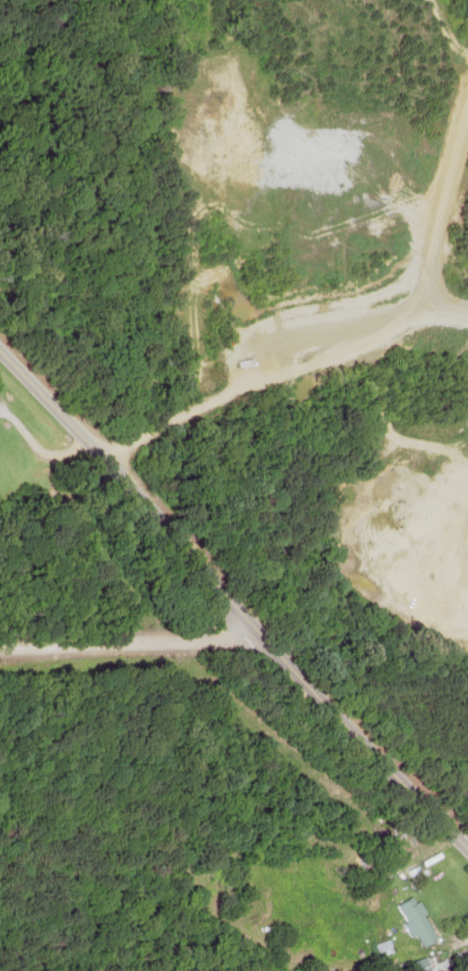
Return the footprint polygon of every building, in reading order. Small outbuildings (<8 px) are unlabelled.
[(352,864),(356,874),(374,867),(370,857),(352,864)] [(413,946),(429,936),(403,894),(387,904),(413,946)]
